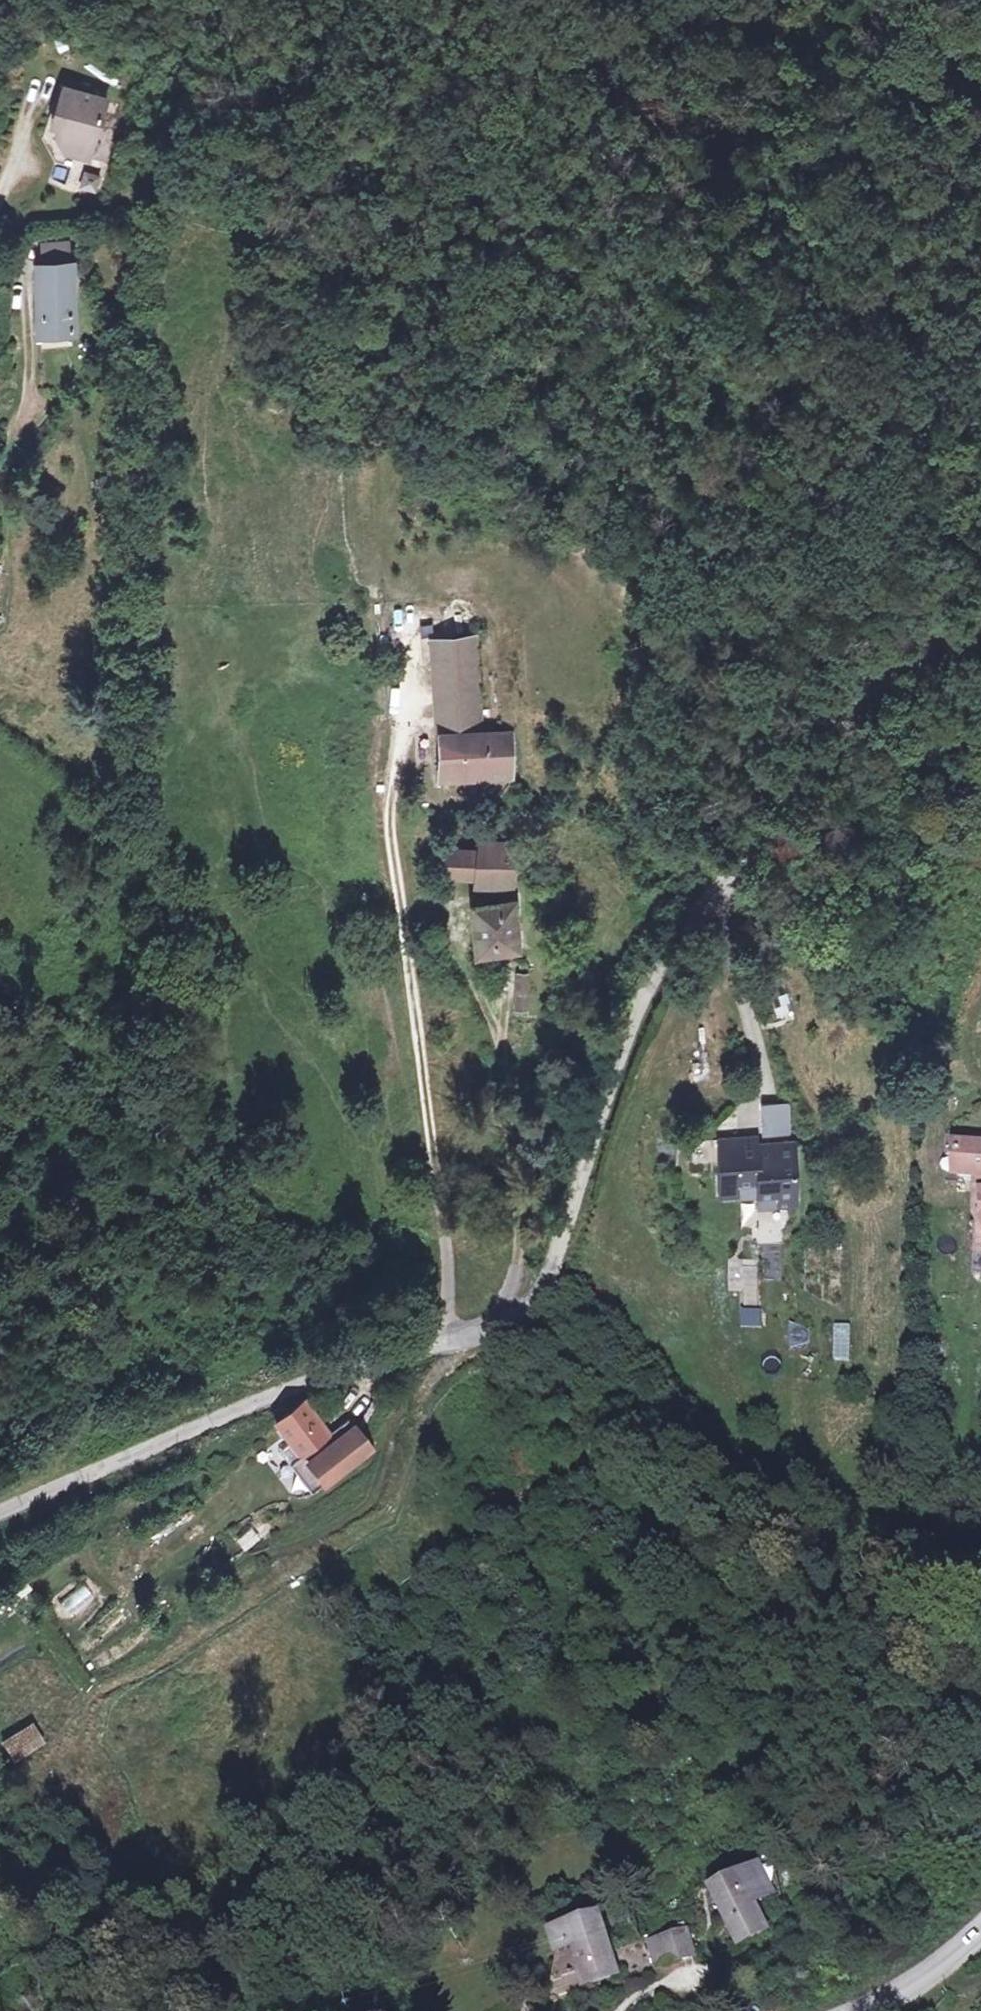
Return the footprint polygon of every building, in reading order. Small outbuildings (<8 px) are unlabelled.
[(58,93),(54,118),(67,120),(63,138),(61,155),(70,165),(95,167),(103,103),(58,93)] [(52,136),(63,138),(67,120),(54,118),(52,136)] [(37,260),(37,272),(64,272),(65,260),(37,260)] [(75,272),(64,272),(37,272),(37,334),(68,334),(68,286),(75,286),(75,272)] [(432,644),(436,732),(475,732),(471,645),(432,644)] [(506,731),(475,732),(436,732),(438,771),(507,772),(506,731)] [(475,849),(443,850),(442,874),(473,876),(473,887),(514,886),(514,845),(475,843),(475,849)] [(513,905),(473,910),(480,957),(518,952),(513,905)] [(534,971),(522,970),(521,1013),(534,1013),(534,971)] [(790,1135),(790,1102),(761,1102),(761,1136),(790,1135)] [(744,1138),(720,1140),(727,1198),(765,1193),(767,1205),(807,1201),(800,1139),(772,1142),(773,1149),(762,1150),(761,1139),(744,1141),(744,1138)] [(980,1148),(970,1147),(968,1179),(980,1179),(980,1147),(980,1148)] [(738,1304),(757,1304),(757,1257),(738,1257),(738,1304)] [(787,1323),(787,1342),(807,1343),(808,1323),(787,1323)] [(297,1406),(272,1423),(294,1456),(300,1465),(288,1473),(303,1495),(364,1453),(349,1431),(326,1447),(297,1406)] [(294,1456),(282,1465),(288,1473),(300,1465),(294,1456)] [(250,1547),(264,1538),(253,1520),(238,1529),(250,1547)] [(30,1720),(10,1735),(23,1751),(43,1736),(30,1720)] [(717,1894),(746,1948),(770,1935),(757,1909),(776,1899),(761,1871),(717,1894)] [(576,1933),(582,1954),(593,1991),(620,1984),(603,1925),(576,1933)] [(560,1959),(582,1954),(576,1933),(555,1938),(560,1959)] [(668,1948),(674,1970),(699,1964),(694,1942),(668,1948)]
